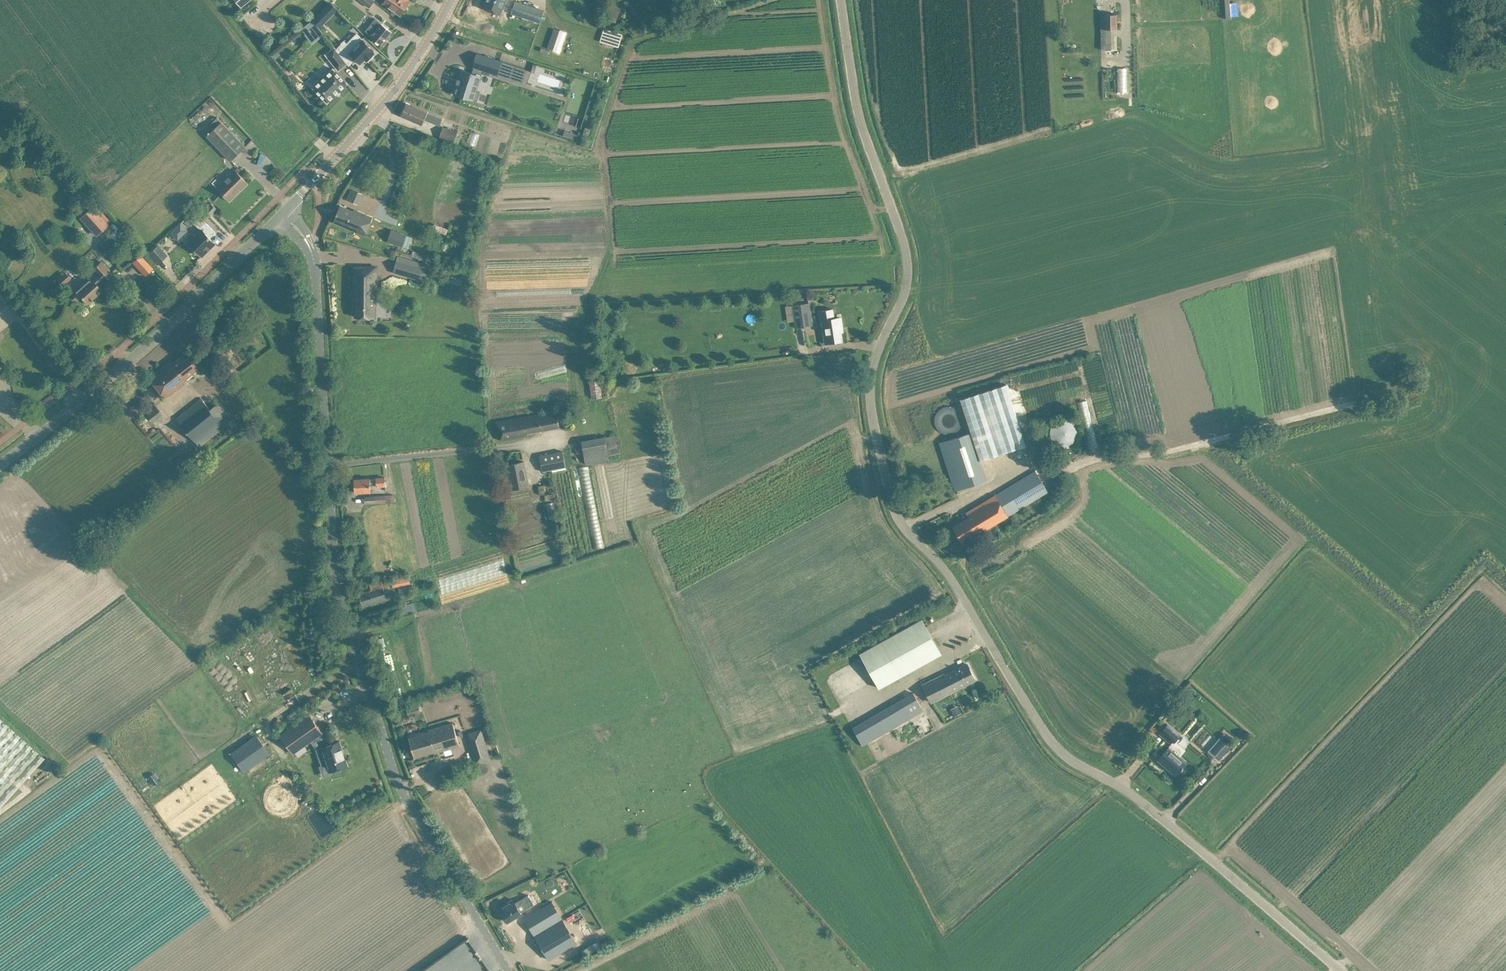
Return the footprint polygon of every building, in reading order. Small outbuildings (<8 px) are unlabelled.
[(383,2),(400,14),(409,1),(408,0),(385,0),(383,2)] [(483,6),(501,13),(506,0),(485,0),(483,6)] [(718,9),(727,6),(725,0),(716,0),(718,9)] [(515,1),(511,13),(540,23),(541,19),(543,14),(544,10),(515,1)] [(1101,28),(1101,49),(1117,49),(1116,28),(1118,28),(1117,13),(1099,16),(1100,28),(1101,28)] [(371,24),(366,30),(374,38),(382,44),(392,32),(384,26),(381,24),(375,18),(371,24)] [(323,33),(313,20),(312,20),(302,28),(306,34),(305,35),(312,43),(322,36),(321,35),(323,33)] [(336,49),(347,63),(350,65),(356,59),(361,64),(365,60),(367,61),(369,60),(370,61),(375,55),(374,54),(376,52),(374,51),(375,50),(357,33),(347,43),(344,40),(341,43),(341,44),(336,49)] [(347,63),(335,47),(326,54),(338,70),(347,63)] [(461,68),(453,94),(474,101),(474,100),(477,101),(480,92),(477,91),(482,75),(481,75),(483,71),(497,75),(511,79),(515,65),(502,61),(477,52),(472,68),(473,68),(472,72),(461,68)] [(327,102),(347,83),(333,68),(313,87),(327,102)] [(347,108),(352,97),(345,94),(337,111),(339,111),(342,106),(347,108)] [(406,103),(401,115),(411,119),(423,124),(425,119),(428,112),(416,107),(406,103)] [(432,114),(429,121),(440,125),(443,118),(432,114)] [(210,124),(214,128),(207,135),(231,160),(245,147),(217,117),(210,124)] [(441,137),(459,143),(461,138),(456,136),(458,132),(444,127),(441,137)] [(477,127),(474,138),(481,139),(484,129),(477,127)] [(235,170),(217,188),(223,193),(230,200),(248,183),(235,170)] [(210,216),(217,208),(212,203),(204,211),(210,216)] [(365,235),(373,217),(357,211),(357,212),(340,205),(333,221),(365,235)] [(79,218),(96,236),(109,224),(92,206),(79,218)] [(202,229),(211,238),(216,232),(203,219),(202,218),(199,215),(194,210),(188,216),(202,230),(202,229)] [(181,223),(171,232),(178,239),(188,230),(181,223)] [(417,233),(419,226),(410,224),(409,231),(417,233)] [(216,243),(211,238),(202,229),(202,230),(189,242),(202,256),(216,243)] [(391,229),(387,241),(402,247),(407,235),(391,229)] [(157,264),(167,255),(157,245),(148,254),(157,264)] [(136,251),(129,257),(133,262),(140,255),(136,251)] [(398,256),(393,272),(420,280),(421,280),(423,274),(427,275),(428,270),(430,265),(398,256)] [(103,283),(114,274),(101,260),(91,269),(93,272),(70,293),(76,301),(81,296),(87,303),(95,296),(97,297),(103,291),(99,286),(102,282),(103,283)] [(356,317),(374,317),(374,293),(376,293),(376,266),(362,266),(362,270),(354,270),(354,292),(356,293),(356,317)] [(71,278),(65,272),(56,279),(62,286),(71,278)] [(792,305),(796,328),(812,326),(809,302),(792,305)] [(833,309),(819,311),(820,320),(821,320),(822,320),(825,343),(826,343),(832,342),(842,341),(840,330),(839,327),(842,327),(840,317),(834,318),(833,309)] [(223,346),(230,354),(241,345),(233,336),(223,346)] [(249,360),(254,356),(247,346),(242,349),(249,360)] [(171,360),(148,378),(154,385),(163,398),(182,383),(181,381),(197,369),(185,353),(173,362),(171,360)] [(600,379),(589,380),(591,398),(602,397),(600,379)] [(1005,385),(959,400),(970,432),(979,461),(1025,445),(1005,385)] [(211,408),(202,397),(176,418),(198,446),(225,426),(222,423),(233,414),(221,400),(211,408)] [(162,402),(153,410),(161,419),(170,411),(162,402)] [(562,417),(561,412),(569,411),(568,405),(557,407),(557,411),(496,422),(496,424),(498,433),(499,433),(501,440),(502,440),(528,435),(527,432),(559,427),(558,418),(562,417)] [(262,409),(256,414),(259,418),(260,421),(267,416),(262,409)] [(1081,432),(1080,430),(1080,428),(1079,426),(1078,424),(1076,422),(1074,420),(1071,419),(1069,418),(1066,418),(1064,418),(1061,418),(1059,419),(1057,420),(1056,421),(1054,423),(1053,424),(1051,427),(1051,429),(1050,432),(1050,434),(1051,437),(1052,440),(1053,442),(1055,443),(1056,445),(1058,446),(1060,447),(1062,448),(1064,448),(1067,448),(1070,447),(1072,446),(1074,445),(1076,443),(1078,441),(1079,439),(1080,437),(1080,434),(1081,432)] [(949,439),(939,443),(951,478),(955,490),(964,487),(986,480),(979,461),(970,432),(949,439)] [(621,453),(618,435),(574,442),(576,454),(584,453),(586,464),(609,460),(608,455),(621,453)] [(542,471),(566,467),(563,452),(540,456),(542,471)] [(529,485),(524,461),(506,465),(511,489),(529,485)] [(1036,471),(975,507),(967,512),(969,516),(953,526),(962,542),(976,533),(977,534),(985,529),(996,523),(996,522),(1000,519),(1001,520),(1049,492),(1036,471)] [(377,486),(385,486),(385,477),(376,477),(376,478),(354,479),(355,492),(371,491),(370,485),(376,484),(377,486)] [(394,494),(386,495),(365,496),(365,503),(395,501),(394,494)] [(391,578),(393,587),(410,583),(408,574),(391,578)] [(371,590),(359,594),(363,606),(387,599),(382,580),(370,584),(371,590)] [(414,602),(398,606),(401,615),(416,610),(414,602)] [(860,652),(879,688),(942,653),(922,618),(860,652)] [(944,674),(922,685),(931,702),(976,679),(968,664),(945,675),(944,674)] [(852,727),(863,745),(923,710),(913,692),(852,727)] [(1174,713),(1178,708),(1173,703),(1169,708),(1174,713)] [(959,707),(951,711),(954,716),(962,712),(959,707)] [(302,721),(282,735),(294,752),(311,740),(314,738),(316,737),(322,733),(322,732),(310,715),(302,721)] [(44,757),(0,717),(0,806),(44,757)] [(453,722),(438,726),(428,729),(429,731),(409,737),(415,757),(443,749),(443,750),(460,745),(453,722)] [(1172,743),(1158,759),(1175,775),(1181,768),(1182,769),(1183,767),(1182,767),(1186,762),(1180,756),(1186,749),(1177,742),(1180,739),(1178,737),(1180,735),(1168,724),(1160,733),(1172,743)] [(481,729),(468,733),(471,741),(469,741),(476,764),(491,760),(481,729)] [(322,733),(316,737),(322,746),(322,747),(316,748),(322,766),(326,765),(329,774),(341,771),(340,768),(348,765),(339,741),(330,744),(322,733)] [(1225,745),(1229,740),(1230,738),(1224,733),(1218,739),(1225,745)] [(254,735),(227,755),(237,769),(264,749),(254,735)] [(156,774),(160,782),(167,779),(162,770),(156,774)] [(153,773),(148,777),(154,785),(159,781),(153,773)] [(292,786),(298,799),(306,795),(300,782),(292,786)] [(1187,795),(1191,799),(1199,792),(1194,787),(1187,795)] [(549,895),(547,896),(538,901),(542,907),(524,918),(549,959),(577,942),(566,924),(577,918),(573,912),(562,918),(552,901),(556,899),(553,894),(549,897),(549,895)] [(534,904),(529,895),(515,903),(513,899),(499,907),(508,921),(521,913),(521,912),(534,904)]
